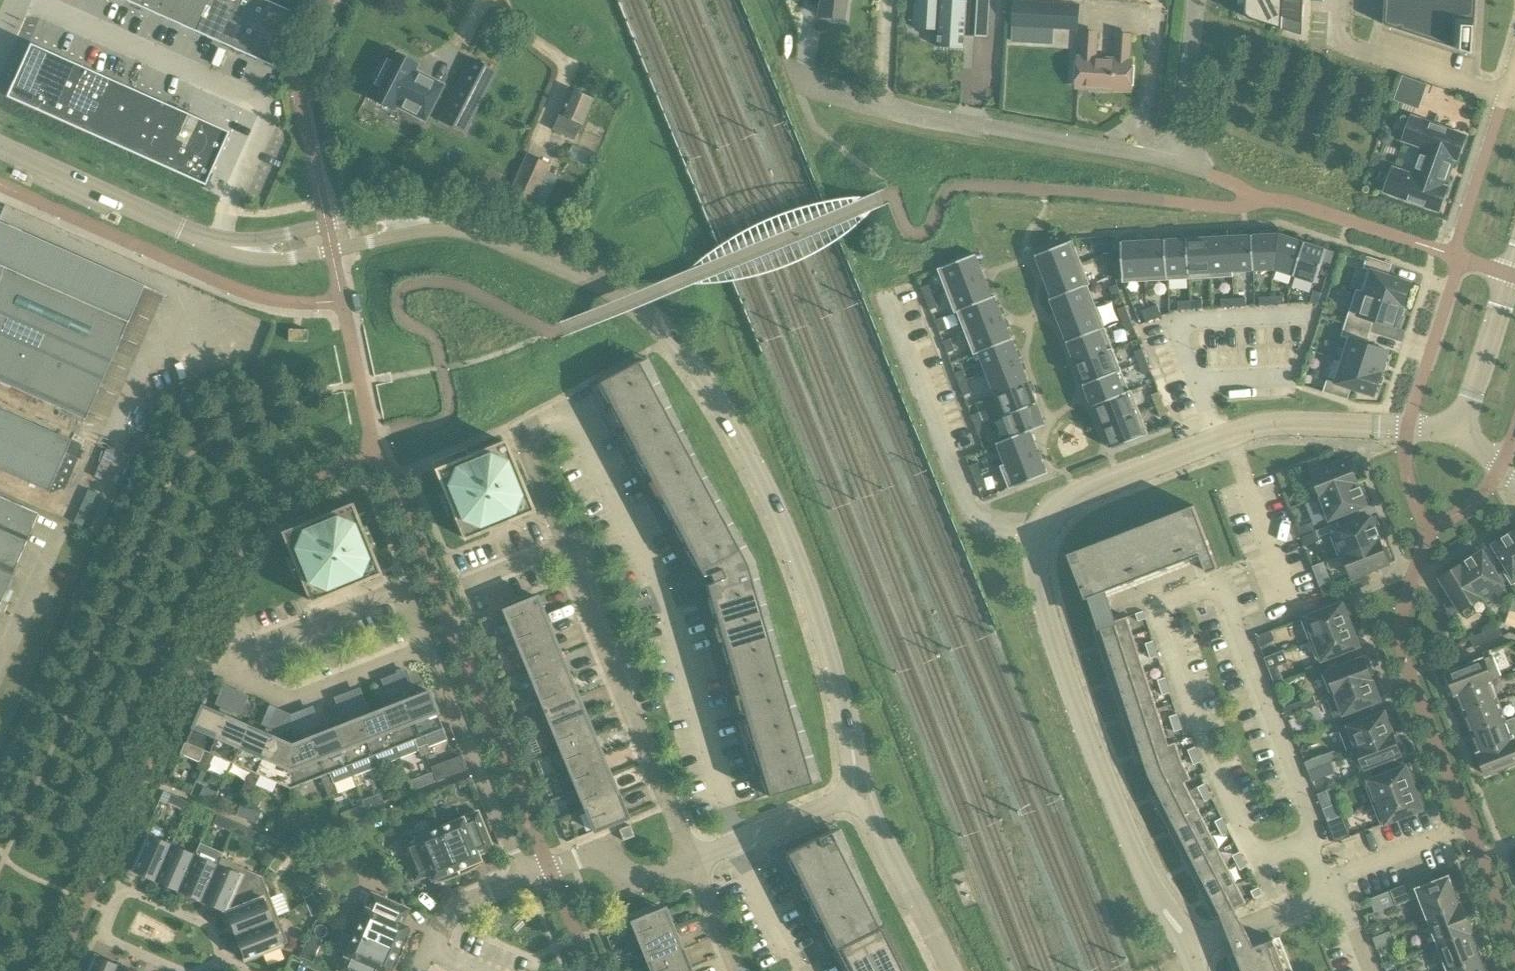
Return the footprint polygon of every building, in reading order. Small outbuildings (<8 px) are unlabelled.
[(272,66),(295,13),(267,0),(124,0),(272,66)] [(818,15),(844,18),(846,0),(820,0),(818,15)] [(966,27),(974,28),(973,35),(987,36),(990,0),(966,0),(966,1),(955,0),(914,0),(913,16),(939,17),(938,46),(964,48),(966,27)] [(1079,4),(1015,0),(1014,26),(1013,41),(1029,42),(1030,27),(1053,28),(1078,29),(1079,4)] [(1249,17),(1306,35),(1308,4),(1308,0),(1250,0),(1249,17)] [(1474,53),(1477,0),(1386,0),(1384,24),(1474,53)] [(801,31),(800,57),(817,58),(818,31),(801,31)] [(1130,90),(1131,60),(1130,60),(1131,36),(1117,35),(1115,59),(1096,58),(1098,34),(1083,33),(1082,58),(1080,58),(1078,87),(1130,90)] [(30,42),(6,96),(205,185),(228,131),(30,42)] [(399,100),(426,114),(424,118),(423,119),(425,120),(443,84),(425,75),(424,79),(413,73),(417,64),(407,59),(406,55),(398,51),(394,52),(391,51),(383,66),(378,68),(374,75),(376,80),(368,95),(395,109),(399,100)] [(496,69),(473,57),(441,118),(465,130),(496,69)] [(1421,81),(1400,75),(1396,86),(1417,93),(1421,81)] [(575,139),(592,98),(571,89),(553,130),(575,139)] [(1439,210),(1447,186),(1445,186),(1455,158),(1457,159),(1466,135),(1413,116),(1410,124),(1407,123),(1404,131),(1407,132),(1404,140),(1428,148),(1418,176),(1394,167),(1391,175),(1389,174),(1386,182),(1389,183),(1386,191),(1439,210)] [(530,208),(550,163),(527,153),(507,197),(530,208)] [(84,419),(127,321),(143,286),(165,296),(166,294),(0,221),(0,382),(84,419)] [(1254,270),(1275,269),(1280,233),(1252,235),(1254,270)] [(1275,269),(1294,275),(1305,241),(1280,233),(1275,269)] [(1233,271),(1254,270),(1252,235),(1231,236),(1232,271),(1233,271)] [(1234,276),(1233,271),(1232,271),(1231,236),(1209,237),(1211,277),(1234,276)] [(1189,278),(1211,277),(1209,237),(1187,238),(1189,278)] [(1167,280),(1189,278),(1187,238),(1165,239),(1167,280)] [(1146,281),(1167,280),(1165,239),(1144,240),(1146,281)] [(1036,255),(1044,277),(1082,262),(1073,240),(1036,255)] [(1123,282),(1146,281),(1144,240),(1121,241),(1122,244),(1122,256),(1123,268),(1123,282)] [(1305,241),(1294,275),(1316,282),(1327,249),(1305,241)] [(1106,245),(1107,255),(1115,254),(1115,244),(1106,245)] [(976,254),(938,268),(947,291),(985,276),(976,254)] [(1115,254),(1107,255),(1107,265),(1116,264),(1115,254)] [(1368,269),(1362,290),(1361,291),(1403,305),(1404,306),(1412,282),(1389,275),(1392,263),(1368,256),(1364,268),(1368,269)] [(1044,277),(1053,297),(1053,299),(1088,285),(1091,284),(1082,262),(1044,277)] [(956,312),(958,312),(958,311),(996,297),(995,295),(993,296),(985,276),(947,291),(956,312)] [(926,299),(933,296),(929,285),(922,288),(926,299)] [(1050,298),(1059,321),(1097,306),(1088,285),(1053,299),(1053,297),(1050,298)] [(1122,296),(1118,285),(1110,288),(1114,299),(1122,296)] [(1357,289),(1346,324),(1370,331),(1374,320),(1396,327),(1403,305),(1361,291),(1362,290),(1357,289)] [(1314,291),(1310,302),(1318,305),(1322,293),(1314,291)] [(934,296),(926,299),(931,310),(938,307),(934,296)] [(1272,305),(1272,296),(1260,297),(1260,306),(1272,305)] [(1284,296),(1272,296),(1272,305),(1284,304),(1284,296)] [(958,312),(966,333),(1004,318),(996,297),(958,311),(958,312)] [(1234,307),(1234,298),(1222,299),(1222,307),(1234,307)] [(1246,298),(1234,298),(1234,307),(1247,306),(1246,298)] [(1203,300),(1190,301),(1191,309),(1203,308),(1203,300)] [(1191,309),(1190,301),(1178,301),(1179,310),(1191,309)] [(1158,305),(1150,308),(1155,319),(1159,317),(1162,316),(1158,305)] [(1059,321),(1067,342),(1105,327),(1097,306),(1059,321)] [(1118,309),(1122,320),(1130,317),(1126,306),(1118,309)] [(1155,319),(1150,308),(1143,311),(1147,322),(1155,319)] [(1130,317),(1122,320),(1127,332),(1135,328),(1130,317)] [(940,332),(947,329),(943,318),(935,321),(940,332)] [(975,354),(979,353),(979,352),(1012,339),(1004,318),(966,333),(975,354)] [(1351,338),(1344,360),(1381,372),(1381,371),(1388,350),(1367,343),(1370,331),(1346,324),(1342,336),(1351,338)] [(1067,342),(1076,363),(1113,348),(1105,327),(1067,342)] [(302,329),(293,328),(288,328),(288,340),(307,341),(308,329),(302,329)] [(955,350),(951,339),(943,341),(948,353),(955,350)] [(979,353),(987,373),(1021,360),(1012,339),(979,352),(979,353)] [(1076,363),(1084,385),(1122,370),(1113,348),(1076,363)] [(1135,352),(1139,363),(1147,360),(1143,349),(1135,352)] [(987,373),(996,395),(1029,382),(1021,360),(987,373)] [(1147,360),(1139,363),(1144,374),(1152,371),(1147,360)] [(1381,372),(1344,360),(1337,382),(1328,379),(1324,391),(1348,399),(1352,388),(1375,395),(1383,372),(1381,371),(1381,372)] [(737,548),(638,362),(598,381),(695,564),(698,569),(737,548)] [(963,370),(955,373),(959,384),(967,381),(963,370)] [(1093,407),(1095,406),(1130,392),(1130,391),(1122,370),(1084,385),(1093,407)] [(967,381),(959,384),(964,396),(972,393),(967,381)] [(1029,382),(996,395),(1004,416),(1037,403),(1029,382)] [(1095,406),(1103,427),(1141,412),(1132,390),(1130,391),(1130,392),(1095,406)] [(1152,395),(1156,406),(1164,403),(1159,392),(1152,395)] [(1004,416),(1012,437),(1031,430),(1031,431),(1046,425),(1037,403),(1004,416)] [(1164,403),(1156,406),(1160,417),(1168,414),(1164,403)] [(64,454),(70,441),(0,409),(0,470),(49,492),(59,488),(63,490),(77,459),(64,454)] [(1141,412),(1103,427),(1112,449),(1149,434),(1141,412)] [(972,416),(976,427),(984,424),(979,413),(972,416)] [(984,424),(976,427),(980,438),(988,435),(984,424)] [(997,443),(1006,464),(1006,465),(1039,452),(1031,431),(1031,430),(1012,437),(997,443)] [(503,441),(468,455),(434,469),(462,537),(488,527),(486,522),(504,514),(506,519),(531,509),(503,441)] [(1006,465),(1006,464),(1001,465),(1010,488),(1048,474),(1039,452),(1006,465)] [(1321,495),(1358,481),(1355,472),(1358,471),(1353,459),(1350,460),(1349,458),(1326,467),(1322,455),(1308,461),(1321,494),(1321,495)] [(978,463),(970,466),(974,477),(982,474),(978,463)] [(1286,469),(1277,473),(1283,488),(1292,484),(1286,469)] [(982,474),(974,477),(979,489),(986,486),(982,474)] [(1321,495),(1321,494),(1316,496),(1326,520),(1367,504),(1366,502),(1369,501),(1364,488),(1361,489),(1358,481),(1321,495)] [(37,514),(0,497),(0,597),(37,514)] [(350,503),(281,531),(309,600),(334,590),(332,584),(350,577),(352,582),(378,572),(350,503)] [(1091,597),(1100,625),(1116,620),(1106,591),(1201,554),(1208,571),(1219,567),(1195,505),(1068,552),(1086,598),(1091,597)] [(1330,532),(1339,556),(1344,554),(1381,540),(1377,531),(1380,530),(1376,518),(1373,519),(1372,516),(1330,532)] [(1301,537),(1316,531),(1313,522),(1298,528),(1301,537)] [(1320,540),(1316,531),(1301,537),(1305,546),(1320,540)] [(1507,536),(1506,533),(1495,540),(1496,543),(1494,544),(1508,568),(1503,571),(1512,585),(1514,583),(1514,531),(1507,536)] [(1381,540),(1344,554),(1357,588),(1371,583),(1367,572),(1390,563),(1389,560),(1392,559),(1387,547),(1384,548),(1381,540)] [(705,584),(707,591),(749,578),(744,561),(737,548),(698,569),(702,576),(708,573),(712,581),(705,584)] [(1470,559),(1462,564),(1482,597),(1495,589),(1501,600),(1510,594),(1483,551),(1481,552),(1479,549),(1468,556),(1470,559)] [(1482,597),(1462,564),(1454,569),(1452,566),(1441,573),(1443,576),(1441,577),(1454,598),(1444,604),(1450,617),(1482,597)] [(809,781),(750,578),(749,578),(707,591),(710,600),(767,795),(809,781)] [(1320,586),(1326,600),(1335,597),(1330,582),(1320,586)] [(511,630),(544,616),(536,596),(502,609),(511,630)] [(1310,640),(1351,624),(1348,616),(1352,614),(1347,604),(1344,605),(1343,603),(1302,618),(1310,640)] [(1144,611),(1136,613),(1139,621),(1146,618),(1144,611)] [(544,616),(511,630),(519,650),(552,636),(544,616)] [(1128,616),(1116,620),(1100,625),(1093,627),(1099,647),(1134,635),(1128,616)] [(1353,628),(1351,624),(1310,640),(1319,661),(1360,645),(1358,641),(1361,640),(1356,627),(1353,628)] [(1485,631),(1489,641),(1503,635),(1500,626),(1485,631)] [(1257,636),(1260,645),(1275,639),(1272,630),(1257,636)] [(1489,641),(1485,631),(1470,637),(1474,646),(1489,641)] [(1134,635),(1099,647),(1105,665),(1140,653),(1134,635)] [(552,636),(519,650),(527,670),(561,656),(552,636)] [(1154,640),(1146,643),(1149,650),(1156,648),(1154,640)] [(1156,648),(1149,650),(1151,658),(1159,656),(1156,648)] [(1140,653),(1105,665),(1111,683),(1146,672),(1140,653)] [(1493,655),(1484,659),(1481,660),(1478,658),(1468,661),(1468,665),(1448,673),(1456,695),(1457,694),(1491,680),(1491,681),(1492,681),(1492,680),(1501,676),(1493,655)] [(561,656),(527,670),(536,690),(569,676),(561,656)] [(1331,694),(1372,678),(1369,670),(1373,669),(1369,658),(1365,660),(1364,657),(1323,673),(1331,693),(1331,694)] [(1276,684),(1285,681),(1279,666),(1270,670),(1276,684)] [(1146,672),(1111,683),(1117,701),(1152,690),(1146,672)] [(577,696),(569,676),(536,690),(544,710),(577,696)] [(1165,677),(1158,679),(1161,687),(1168,684),(1165,677)] [(1331,694),(1331,693),(1327,695),(1335,717),(1381,699),(1379,696),(1382,694),(1377,682),(1374,683),(1372,678),(1331,694)] [(1498,700),(1491,681),(1491,680),(1457,694),(1465,714),(1498,700)] [(224,682),(218,698),(243,709),(250,692),(224,682)] [(1168,684),(1161,687),(1163,695),(1170,692),(1168,684)] [(418,737),(423,735),(442,728),(428,690),(411,697),(409,692),(401,694),(418,737)] [(1152,690),(1117,701),(1123,720),(1158,708),(1152,690)] [(397,703),(380,709),(399,757),(418,750),(417,748),(414,739),(418,737),(401,694),(394,697),(397,703)] [(577,696),(544,710),(552,730),(585,716),(577,696)] [(1314,696),(1299,701),(1303,711),(1317,705),(1314,696)] [(1498,700),(1465,714),(1472,734),(1506,720),(1498,700)] [(1303,711),(1299,701),(1284,707),(1288,716),(1303,711)] [(217,712),(201,705),(180,753),(199,761),(200,759),(204,750),(209,752),(227,710),(220,707),(217,712)] [(1158,708),(1123,720),(1129,738),(1164,726),(1158,708)] [(362,710),(355,713),(376,767),(399,757),(380,709),(364,716),(362,710)] [(234,713),(227,710),(209,752),(213,754),(232,762),(248,726),(232,719),(234,713)] [(1352,748),(1393,733),(1392,728),(1395,727),(1390,714),(1387,715),(1385,711),(1340,729),(1348,751),(1353,749),(1352,748)] [(350,721),(333,727),(352,776),(376,767),(355,713),(347,715),(350,721)] [(1178,713),(1170,716),(1173,723),(1180,721),(1178,713)] [(593,736),(585,716),(552,730),(560,750),(593,736)] [(1506,720),(1472,734),(1480,753),(1480,754),(1514,741),(1514,740),(1506,720)] [(1180,721),(1173,723),(1175,731),(1183,728),(1180,721)] [(232,762),(250,771),(255,773),(273,730),(266,727),(264,733),(248,726),(232,762)] [(1164,726),(1129,738),(1136,757),(1143,755),(1142,754),(1170,745),(1169,744),(1164,726)] [(315,728),(308,731),(324,774),(320,776),(323,785),(332,781),(333,783),(352,776),(333,727),(317,734),(315,728)] [(255,773),(259,775),(289,788),(290,744),(278,739),(280,733),(273,730),(255,773)] [(289,788),(320,776),(324,774),(308,731),(300,734),(303,739),(290,744),(289,788)] [(1397,741),(1393,733),(1352,748),(1353,749),(1361,770),(1402,754),(1401,751),(1404,750),(1400,739),(1397,741)] [(414,739),(417,748),(426,744),(423,735),(418,737),(414,739)] [(593,736),(560,750),(568,770),(602,756),(593,736)] [(1480,753),(1479,753),(1487,775),(1507,767),(1510,770),(1514,768),(1514,740),(1514,739),(1514,740),(1514,741),(1480,754),(1480,753)] [(1170,745),(1142,754),(1143,755),(1149,775),(1183,760),(1176,742),(1169,744),(1170,745)] [(430,754),(426,744),(417,748),(418,750),(421,757),(430,754)] [(1195,747),(1188,749),(1191,757),(1199,754),(1195,747)] [(213,754),(209,752),(204,750),(200,759),(209,763),(213,754)] [(1335,750),(1320,756),(1324,765),(1309,771),(1313,782),(1335,773),(1331,762),(1339,759),(1335,750)] [(1199,754),(1191,757),(1194,764),(1201,761),(1199,754)] [(602,756),(568,770),(577,790),(610,776),(602,756)] [(1324,765),(1320,756),(1305,761),(1309,771),(1324,765)] [(196,768),(205,772),(209,763),(200,759),(199,761),(196,768)] [(1149,775),(1159,793),(1159,794),(1185,781),(1185,782),(1192,778),(1183,760),(1149,775)] [(1373,803),(1414,787),(1413,782),(1416,781),(1411,768),(1408,770),(1406,766),(1365,782),(1373,803)] [(259,775),(255,773),(250,771),(245,782),(254,786),(259,775)] [(610,776),(577,790),(585,810),(618,796),(610,776)] [(419,777),(410,780),(413,790),(422,786),(419,777)] [(332,781),(323,785),(328,796),(337,793),(333,783),(332,781)] [(1159,793),(1152,797),(1161,814),(1193,798),(1185,782),(1185,781),(1159,794),(1159,793)] [(254,786),(245,782),(241,791),(250,795),(254,786)] [(1205,783),(1198,787),(1202,794),(1209,790),(1205,783)] [(183,784),(180,790),(188,793),(191,787),(183,784)] [(1414,787),(1373,803),(1382,824),(1423,808),(1422,806),(1425,804),(1421,794),(1418,795),(1414,787)] [(1209,790),(1202,794),(1205,801),(1212,797),(1209,790)] [(1318,793),(1324,808),(1333,805),(1327,790),(1318,793)] [(384,801),(381,792),(362,798),(365,808),(384,801)] [(185,811),(189,802),(175,796),(171,805),(185,811)] [(618,796),(585,810),(593,830),(627,817),(618,796)] [(1193,798),(1161,814),(1170,831),(1202,815),(1193,798)] [(204,809),(189,802),(185,811),(200,818),(204,809)] [(240,802),(235,814),(254,822),(259,810),(240,802)] [(361,802),(339,811),(345,825),(367,816),(361,802)] [(477,811),(438,827),(458,875),(467,871),(473,868),(480,864),(480,863),(479,863),(478,860),(480,859),(477,854),(492,848),(477,811)] [(232,832),(236,822),(216,814),(212,823),(232,832)] [(1352,836),(1348,827),(1351,826),(1346,814),(1327,821),(1335,842),(1352,836)] [(1202,815),(1170,831),(1179,849),(1211,832),(1202,815)] [(1222,817),(1215,821),(1219,828),(1226,824),(1222,817)] [(355,836),(368,831),(363,819),(350,825),(355,836)] [(236,822),(232,832),(251,840),(255,831),(236,822)] [(1226,824),(1219,828),(1223,835),(1230,831),(1226,824)] [(634,836),(630,825),(619,829),(623,840),(634,836)] [(458,875),(438,827),(399,843),(414,880),(429,874),(431,879),(433,878),(435,881),(434,882),(434,883),(443,881),(449,879),(458,875)] [(1211,832),(1179,849),(1188,866),(1220,849),(1211,832)] [(155,880),(171,844),(147,834),(131,870),(155,880)] [(834,949),(877,927),(838,848),(833,850),(826,835),(787,854),(788,856),(834,949)] [(309,863),(329,855),(322,838),(302,846),(309,863)] [(194,854),(171,844),(155,880),(178,890),(194,854)] [(1220,849),(1188,866),(1197,883),(1228,866),(1220,849)] [(287,856),(279,851),(268,868),(276,873),(287,856)] [(1240,851),(1233,855),(1237,862),(1244,858),(1240,851)] [(194,854),(178,890),(202,901),(217,864),(194,854)] [(220,858),(217,864),(202,901),(225,911),(262,876),(220,858)] [(1244,858),(1237,862),(1240,869),(1247,866),(1244,858)] [(1228,866),(1197,883),(1205,900),(1237,883),(1228,866)] [(1460,905),(1459,904),(1455,892),(1457,889),(1453,880),(1450,880),(1449,877),(1435,882),(1433,877),(1430,875),(1416,881),(1416,880),(1414,881),(1415,881),(1404,886),(1404,885),(1403,886),(1392,890),(1391,890),(1396,905),(1410,900),(1409,899),(1420,895),(1428,917),(1460,905)] [(278,918),(262,876),(225,911),(235,935),(278,918)] [(1237,883),(1205,900),(1215,918),(1221,915),(1235,908),(1247,902),(1237,883)] [(1258,887),(1251,891),(1255,898),(1262,894),(1258,887)] [(355,931),(402,952),(404,949),(406,943),(408,937),(411,929),(409,928),(409,929),(406,928),(407,926),(402,923),(408,909),(372,893),(355,931)] [(319,913),(312,894),(303,898),(310,916),(319,913)] [(1461,903),(1459,904),(1460,905),(1428,917),(1439,944),(1470,931),(1471,933),(1472,932),(1471,929),(1473,927),(1469,918),(1466,917),(1461,903)] [(639,942),(672,928),(664,907),(631,921),(639,942)] [(1221,915),(1230,937),(1236,953),(1228,956),(1234,970),(1287,970),(1274,938),(1255,946),(1246,930),(1235,908),(1221,915)] [(288,942),(278,918),(235,935),(244,959),(288,942)] [(1383,920),(1370,925),(1374,937),(1387,931),(1383,920)] [(834,949),(845,970),(906,970),(883,924),(877,927),(834,949)] [(681,948),(672,928),(639,942),(647,962),(681,948)] [(355,931),(338,970),(341,970),(392,970),(395,967),(398,961),(401,955),(402,952),(355,931)] [(1378,948),(1393,942),(1389,931),(1374,937),(1373,937),(1373,938),(1374,938),(1377,947),(1377,949),(1378,948)] [(1470,931),(1439,944),(1449,970),(1480,958),(1480,957),(1482,954),(1478,945),(1475,945),(1471,933),(1470,931)] [(647,962),(651,970),(682,970),(689,968),(681,948),(647,962)] [(314,954),(303,950),(299,959),(309,964),(314,954)] [(118,965),(94,955),(87,970),(116,970),(118,965)] [(1449,970),(1485,970),(1480,958),(1449,970)]
